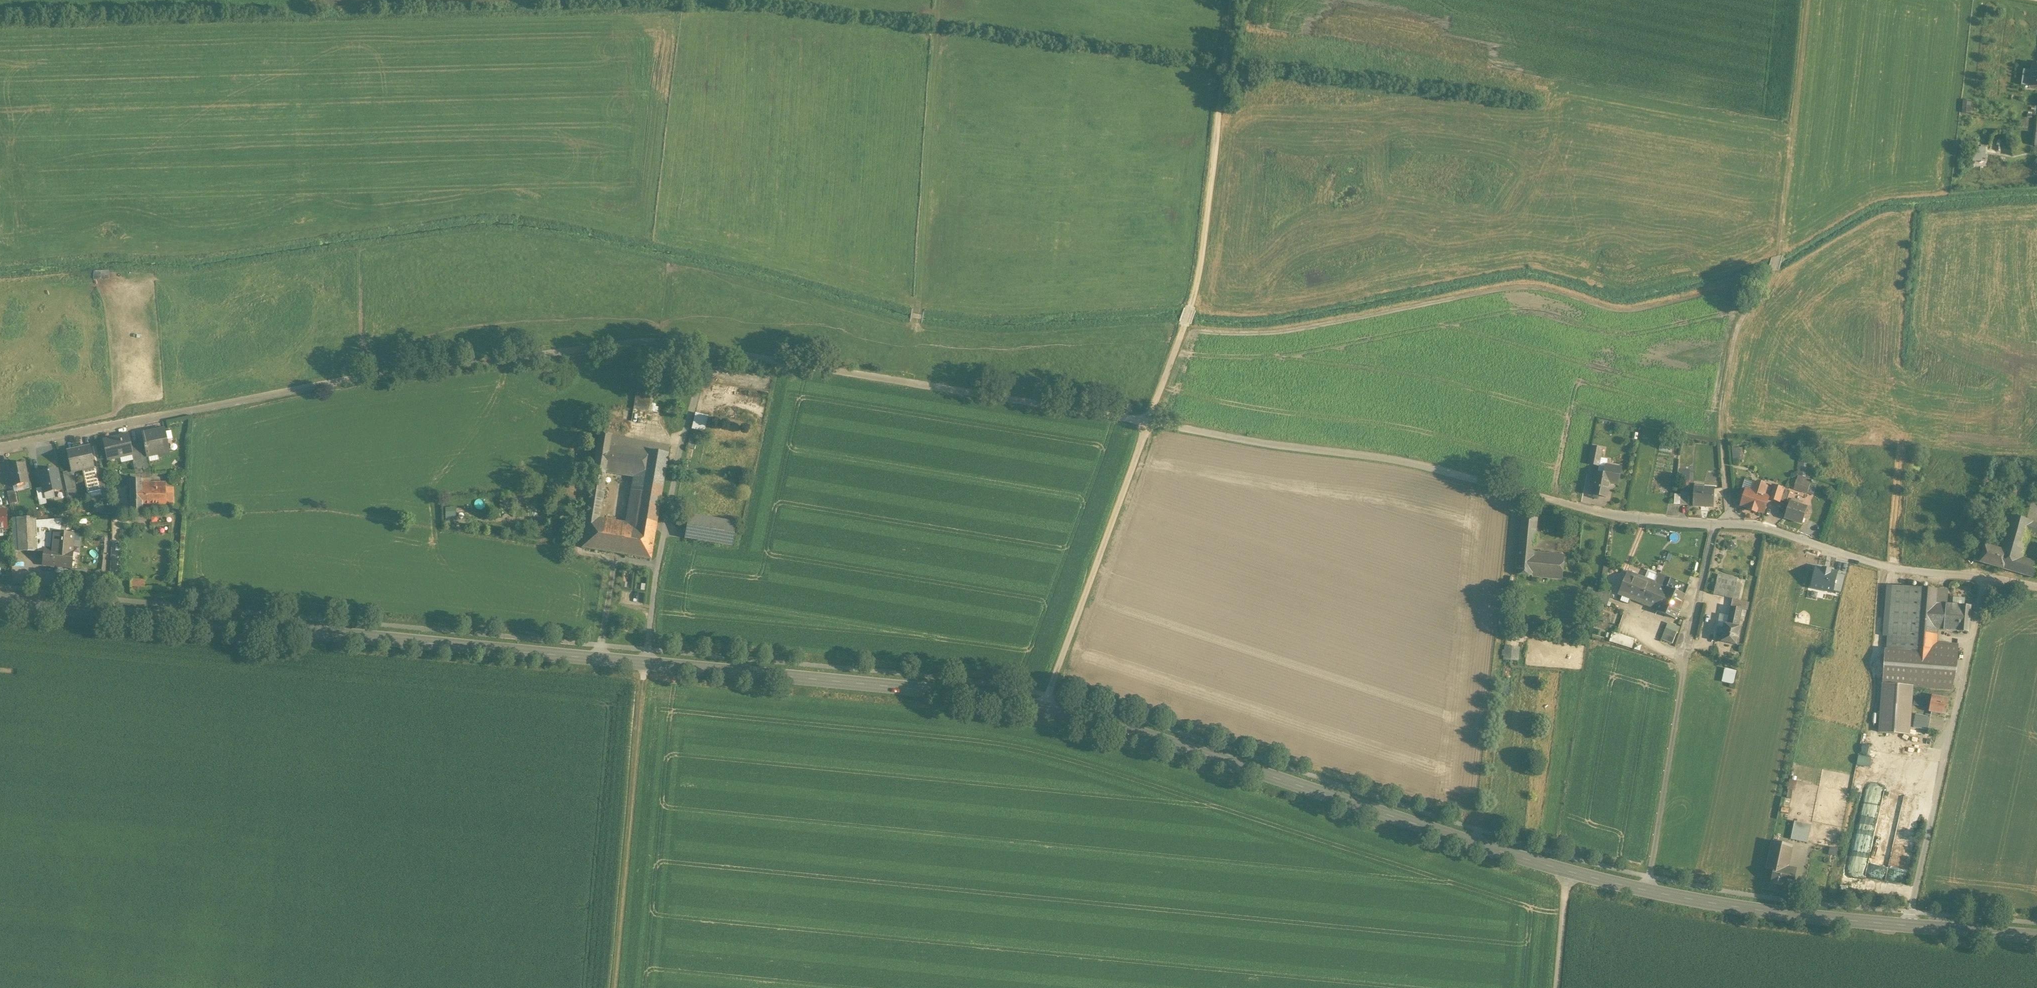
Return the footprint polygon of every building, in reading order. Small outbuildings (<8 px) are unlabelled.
[(2021,86),(2030,87),(2032,71),(2024,70),(2021,86)] [(1985,161),(1985,148),(1981,148),(1980,151),(1972,151),(1973,161),(1985,161)] [(110,282),(110,273),(97,273),(97,282),(110,282)] [(544,376),(544,384),(568,381),(567,373),(544,376)] [(652,387),(638,385),(634,409),(649,411),(652,387)] [(692,428),(705,431),(709,415),(696,412),(692,428)] [(165,429),(143,433),(145,443),(147,456),(148,456),(169,452),(165,429)] [(600,433),(593,473),(605,475),(606,472),(612,435),(600,433)] [(128,435),(114,438),(113,437),(104,439),(108,460),(132,454),(133,454),(131,446),(129,434),(128,434),(128,435)] [(698,436),(691,434),(688,448),(695,449),(698,436)] [(612,435),(606,472),(612,473),(618,437),(618,436),(612,435)] [(670,446),(618,437),(612,473),(634,477),(632,489),(662,494),(670,446)] [(145,443),(139,444),(142,460),(149,459),(148,456),(147,456),(145,443)] [(139,444),(131,446),(133,454),(132,454),(134,462),(142,460),(139,444)] [(1592,445),(1590,464),(1602,465),(1604,446),(1592,445)] [(90,447),(67,451),(71,472),(84,469),(87,468),(86,465),(94,464),(90,447)] [(1734,458),(1743,457),(1742,447),(1733,448),(1734,458)] [(25,463),(10,467),(13,487),(29,483),(25,463)] [(94,464),(86,465),(87,468),(84,469),(89,491),(99,489),(98,482),(95,466),(94,464)] [(1608,490),(1609,483),(1619,484),(1622,469),(1611,467),(1606,466),(1605,474),(1597,473),(1596,480),(1595,480),(1593,495),(1607,498),(1608,490)] [(57,470),(40,473),(43,487),(44,493),(45,493),(54,491),(62,490),(57,470)] [(63,472),(67,490),(73,489),(69,471),(63,472)] [(181,473),(171,473),(171,482),(181,482),(181,473)] [(605,475),(593,473),(591,486),(603,488),(605,475)] [(1801,474),(1796,488),(1809,493),(1814,479),(1801,474)] [(142,479),(137,479),(137,478),(136,479),(136,480),(131,480),(131,513),(143,513),(142,483),(142,479)] [(104,481),(98,482),(99,489),(101,494),(106,493),(104,481)] [(1752,492),(1746,490),(1741,506),(1749,508),(1749,510),(1756,513),(1757,511),(1764,513),(1768,499),(1768,497),(1764,496),(1767,487),(1766,486),(1764,484),(1758,482),(1756,483),(1754,483),(1752,492)] [(166,483),(142,483),(143,513),(149,513),(149,510),(166,510),(166,504),(166,487),(166,483)] [(603,488),(591,486),(586,518),(598,520),(603,488)] [(43,487),(36,489),(37,489),(36,489),(39,500),(46,498),(45,493),(44,493),(43,487)] [(174,487),(166,487),(166,504),(174,504),(174,487)] [(1683,494),(1677,494),(1677,504),(1690,504),(1690,488),(1683,488),(1683,494)] [(1714,489),(1694,488),(1694,506),(1713,507),(1714,489)] [(99,489),(89,491),(90,497),(101,494),(99,489)] [(662,494),(632,489),(626,525),(656,530),(662,494)] [(15,490),(7,492),(11,504),(17,503),(15,490)] [(507,500),(495,500),(495,517),(502,516),(502,511),(507,510),(507,500)] [(1979,512),(2008,520),(2009,515),(2011,508),(1982,500),(1979,512)] [(2027,520),(2033,522),(2036,523),(2036,503),(2032,501),(2027,520)] [(1808,508),(1790,502),(1785,518),(1802,524),(1808,508)] [(448,507),(448,520),(457,520),(458,507),(448,507)] [(736,523),(689,515),(685,538),(732,546),(736,523)] [(2023,559),(2029,536),(2033,522),(2027,520),(2009,515),(2008,520),(1999,550),(1999,552),(2023,559)] [(36,517),(13,518),(13,551),(45,552),(45,548),(53,549),(54,532),(61,532),(62,520),(53,520),(43,521),(37,521),(36,517)] [(598,520),(586,518),(581,548),(587,549),(613,553),(618,524),(598,520)] [(73,519),(62,520),(61,532),(66,533),(67,523),(73,522),(73,519)] [(626,525),(618,524),(613,553),(621,554),(626,525)] [(656,530),(626,525),(621,554),(651,559),(656,530)] [(61,532),(54,532),(53,549),(45,548),(45,552),(43,565),(72,568),(74,546),(75,539),(75,533),(66,533),(61,532)] [(1980,562),(1985,546),(1978,544),(1974,560),(1980,562)] [(2023,559),(1999,552),(1999,550),(1985,546),(1980,562),(2003,569),(2019,573),(2028,576),(2032,562),(2023,559)] [(1534,552),(1519,550),(1517,575),(1532,576),(1534,552)] [(1534,550),(1532,576),(1570,579),(1573,553),(1534,550)] [(1811,586),(1839,592),(1844,567),(1816,562),(1811,586)] [(88,571),(72,570),(71,581),(87,582),(88,571)] [(1657,609),(1667,588),(1627,572),(1618,594),(1657,609)] [(1714,594),(1736,598),(1738,591),(1742,592),(1742,590),(1738,589),(1740,578),(1718,573),(1714,594)] [(1948,590),(1892,586),(1887,651),(1885,651),(1883,685),(1913,687),(1952,690),(1956,671),(1957,663),(1958,647),(1934,645),(1934,650),(1925,649),(1926,629),(1935,630),(1935,629),(1944,630),(1946,605),(1947,605),(1948,590)] [(1678,592),(1667,588),(1657,612),(1675,619),(1685,595),(1678,592)] [(1947,605),(1946,605),(1944,630),(1968,632),(1971,607),(1947,605)] [(1741,615),(1730,613),(1729,618),(1728,622),(1727,625),(1739,627),(1741,615)] [(1729,618),(1718,616),(1717,622),(1716,629),(1718,630),(1718,628),(1723,629),(1725,622),(1728,622),(1729,618)] [(1663,639),(1674,644),(1682,626),(1670,621),(1663,639)] [(1739,627),(1727,625),(1728,622),(1725,622),(1723,629),(1722,635),(1720,642),(1737,645),(1741,628),(1739,627)] [(1613,644),(1637,644),(1637,634),(1613,634),(1613,644)] [(1504,645),(1504,659),(1521,660),(1521,646),(1504,645)] [(1724,681),(1736,684),(1739,670),(1727,667),(1724,681)] [(1913,687),(1883,685),(1879,733),(1909,735),(1913,687)] [(1949,699),(1932,696),(1929,712),(1946,715),(1949,699)] [(1930,729),(1932,716),(1917,713),(1915,727),(1930,729)] [(1872,768),(1874,760),(1861,757),(1859,764),(1872,768)] [(1797,790),(1800,781),(1791,779),(1789,788),(1797,790)] [(1886,882),(1889,866),(1907,870),(1918,814),(1902,811),(1905,794),(1865,787),(1848,875),(1886,882)] [(1814,824),(1799,821),(1794,840),(1810,844),(1814,824)] [(1792,847),(1773,843),(1767,868),(1775,870),(1776,866),(1787,869),(1792,847)] [(1787,869),(1776,866),(1775,870),(1772,883),(1792,887),(1796,870),(1787,869)]
